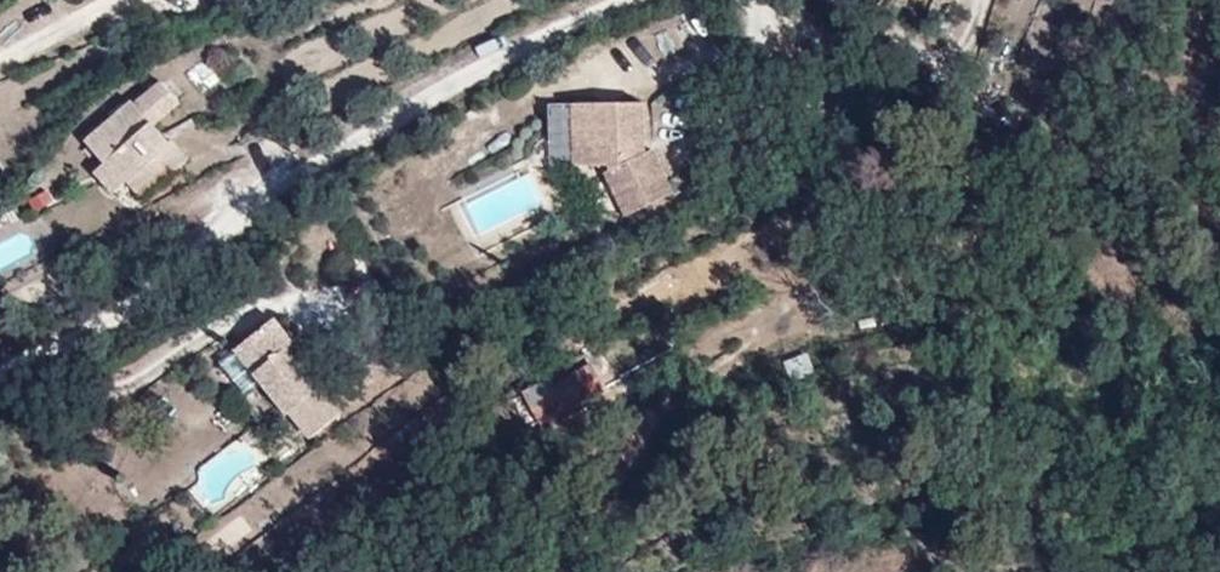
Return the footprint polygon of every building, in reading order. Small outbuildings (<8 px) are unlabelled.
[(124,153),(142,172),(159,189),(201,148),(168,117),(187,93),(166,72),(145,93),(141,90),(103,132),(124,153)] [(645,101),(572,100),(572,140),(590,140),(590,164),(599,164),(618,216),(672,193),(653,152),(644,148),(645,101)] [(590,140),(572,140),(572,163),(590,164),(590,140)] [(126,185),(142,172),(124,153),(108,169),(126,185)] [(3,276),(35,248),(19,230),(0,246),(0,272),(3,276)] [(324,347),(292,301),(251,331),(293,390),(295,389),(314,414),(347,389),(318,351),(324,347)] [(781,362),(791,384),(816,373),(807,351),(781,362)] [(534,420),(606,395),(595,364),(523,389),(534,420)]
